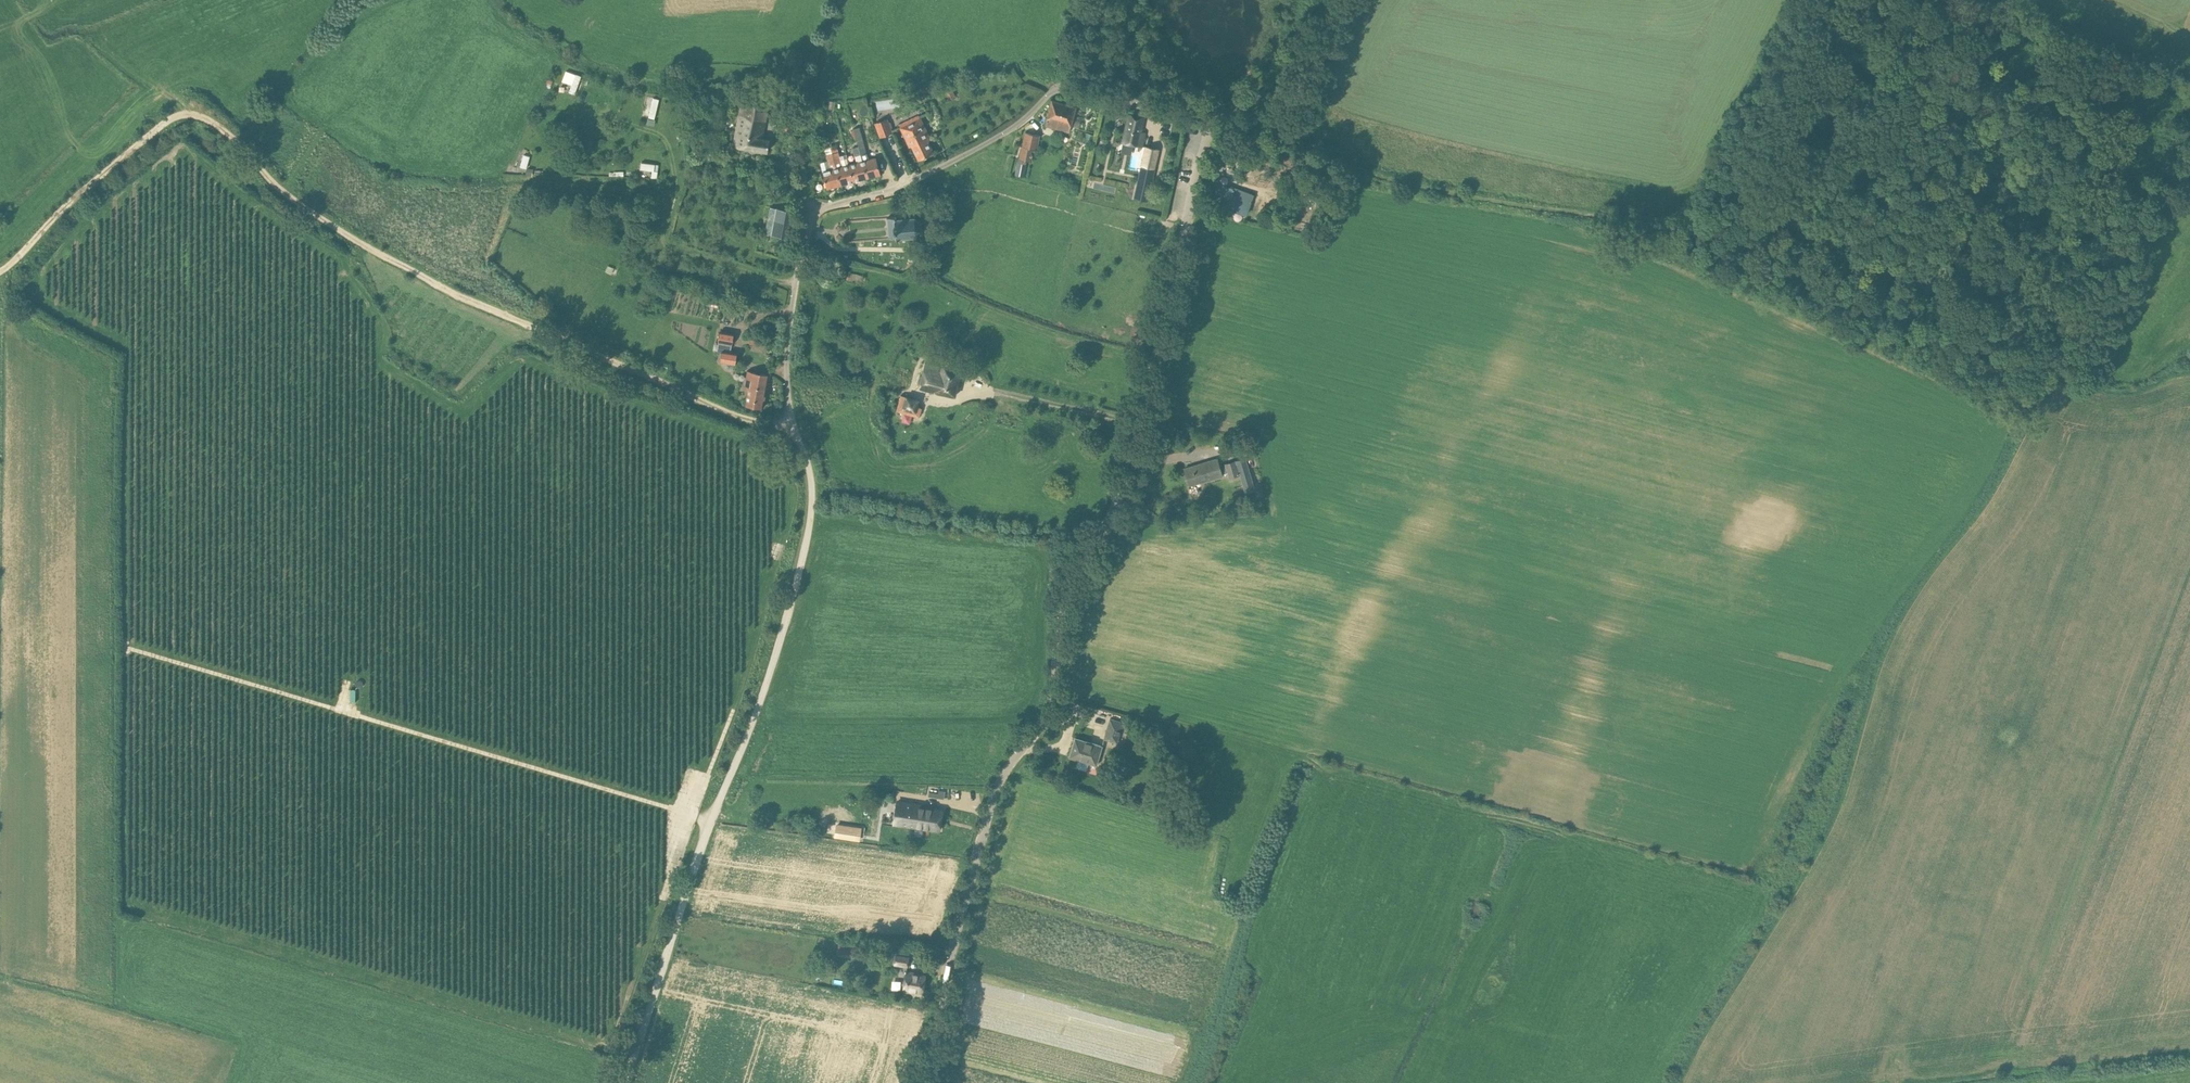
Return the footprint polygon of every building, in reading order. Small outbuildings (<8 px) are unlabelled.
[(573,83),(570,91),(577,93),(584,75),(567,69),(563,80),(573,83)] [(942,87),(948,100),(955,96),(950,84),(942,87)] [(734,145),(767,151),(769,139),(762,137),(769,101),(743,96),(734,145)] [(653,98),(649,117),(654,119),(659,99),(653,98)] [(1045,126),(1069,132),(1071,126),(1077,106),(1051,99),(1046,118),(1045,126)] [(1122,141),(1142,146),(1145,132),(1141,131),(1144,117),(1128,114),(1122,141)] [(911,146),(918,160),(933,152),(928,140),(930,139),(920,117),(900,127),(909,147),(911,146)] [(874,123),(880,137),(893,133),(891,128),(893,127),(890,121),(889,122),(888,118),(874,123)] [(859,146),(867,177),(881,174),(876,157),(870,159),(867,153),(860,127),(853,129),(859,146)] [(1015,175),(1024,177),(1027,160),(1031,161),(1034,148),(1037,149),(1040,135),(1024,131),(1018,158),(1019,158),(1015,175)] [(837,146),(831,147),(841,184),(854,181),(849,164),(847,155),(839,156),(837,146)] [(849,164),(854,181),(867,177),(859,146),(852,148),(854,157),(861,155),(862,160),(849,164)] [(1145,146),(1141,165),(1156,169),(1160,149),(1145,146)] [(831,147),(826,149),(827,154),(826,154),(828,161),(821,163),(827,188),(841,184),(831,147)] [(522,153),(521,167),(529,168),(531,154),(522,153)] [(655,164),(641,162),(640,169),(654,171),(655,164)] [(1211,201),(1232,209),(1234,207),(1262,216),(1270,197),(1246,187),(1245,190),(1220,181),(1211,201)] [(1147,200),(1151,185),(1138,182),(1135,197),(1147,200)] [(770,206),(765,233),(788,237),(793,210),(770,206)] [(896,236),(896,237),(917,236),(922,229),(922,220),(915,215),(894,217),(894,218),(887,218),(889,237),(896,236)] [(606,271),(611,273),(614,268),(608,265),(606,271)] [(721,361),(735,364),(737,353),(730,352),(731,345),(732,345),(734,334),(720,332),(718,341),(719,342),(717,353),(718,354),(722,354),(721,361)] [(920,387),(953,396),(955,395),(961,370),(961,369),(941,364),(941,366),(926,362),(920,387)] [(769,375),(753,372),(747,404),(763,407),(769,375)] [(896,411),(919,418),(922,408),(918,407),(919,399),(906,395),(905,396),(900,395),(896,411)] [(1245,493),(1255,490),(1246,457),(1233,461),(1225,463),(1225,464),(1219,466),(1217,458),(1184,468),(1189,485),(1222,475),(1222,474),(1228,473),(1229,477),(1240,474),(1245,493)] [(1109,718),(1103,738),(1117,743),(1123,722),(1109,718)] [(1102,745),(1075,737),(1069,757),(1096,765),(1102,745)] [(894,823),(939,830),(942,810),(928,807),(928,806),(898,801),(894,823)] [(843,824),(841,837),(867,841),(869,828),(843,824)] [(840,951),(842,944),(835,943),(833,950),(840,951)] [(894,964),(907,967),(909,956),(896,954),(894,964)] [(926,974),(907,971),(903,989),(923,992),(926,974)]
